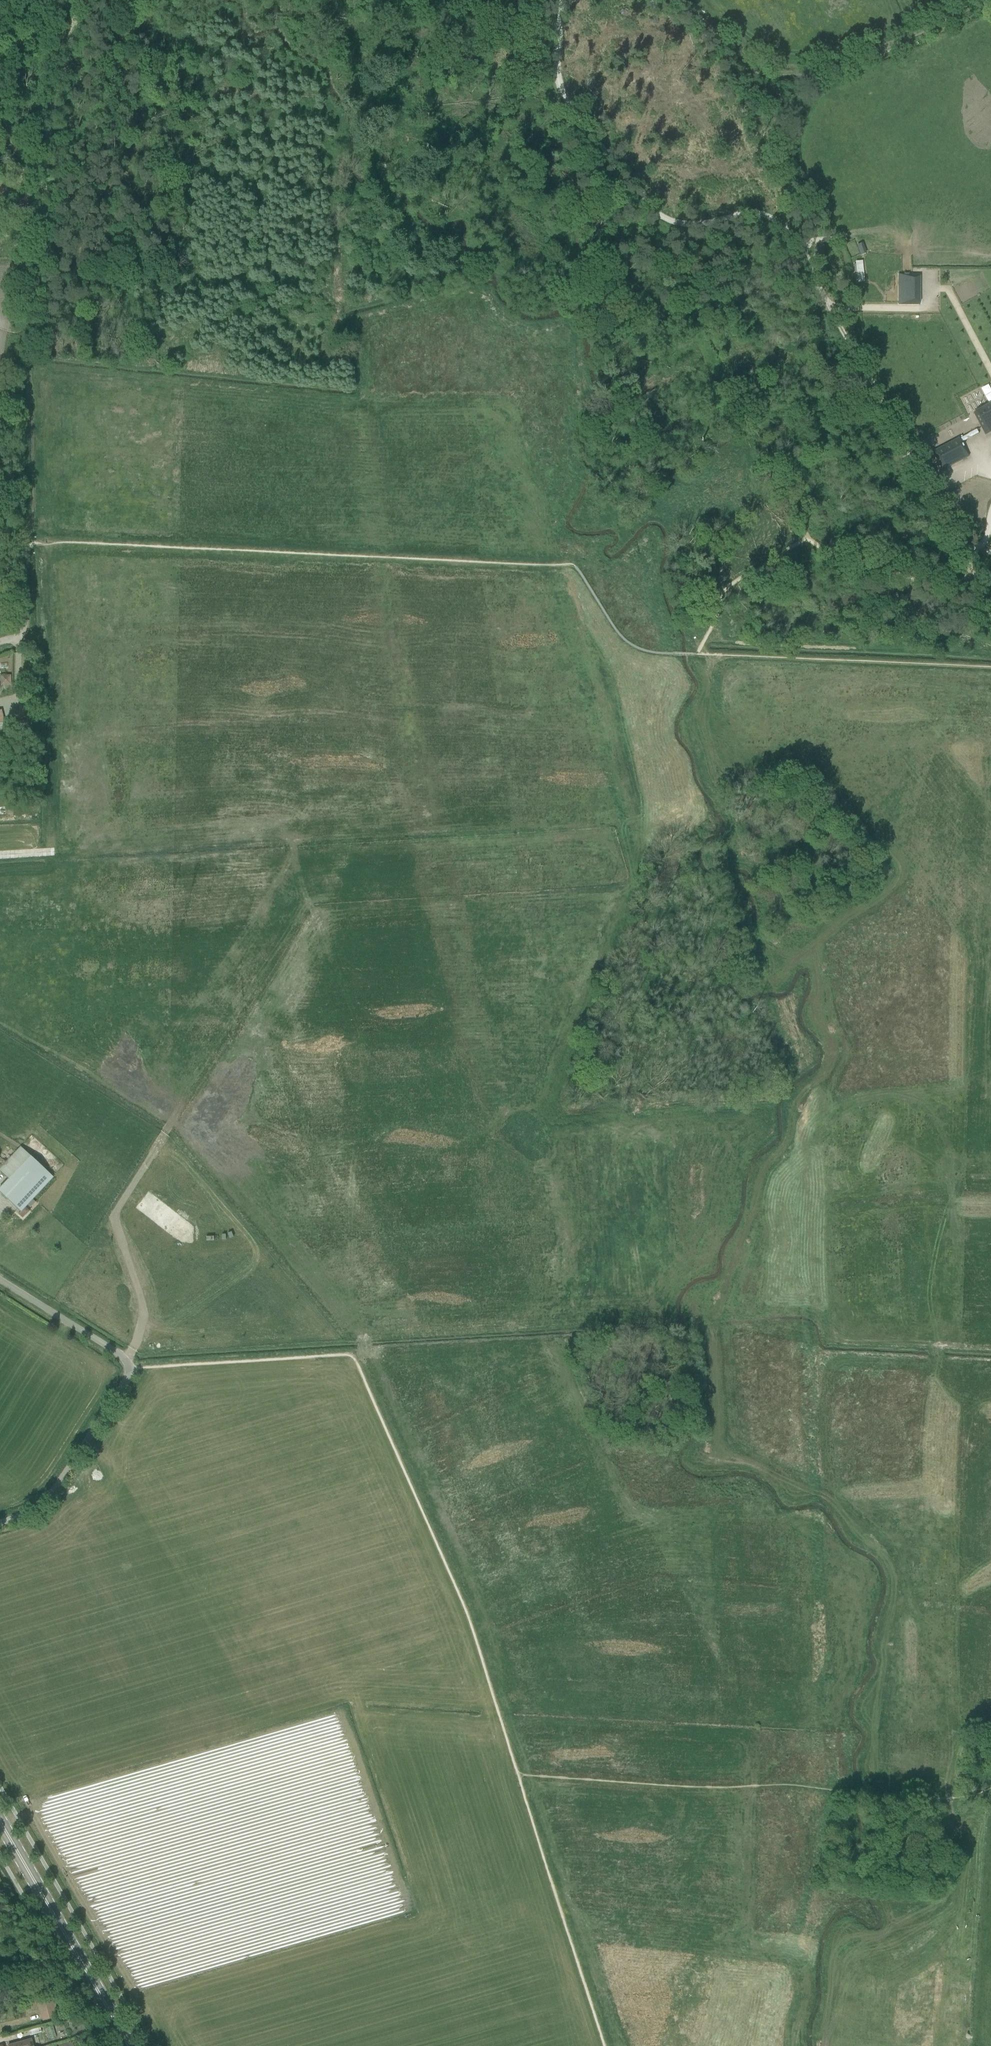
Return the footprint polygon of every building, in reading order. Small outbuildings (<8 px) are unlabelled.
[(921,273),(897,273),(897,307),(921,307),(921,273)] [(933,453),(942,471),(969,457),(961,443),(979,434),(984,431),(986,436),(990,433),(990,405),(974,413),(981,427),(977,430),(933,453)] [(11,676),(1,676),(1,687),(11,686),(11,676)] [(0,1190),(0,1193),(20,1212),(53,1177),(31,1157),(23,1149),(1,1172),(9,1180),(0,1190)] [(38,2001),(43,2019),(57,2016),(52,1998),(38,2001)] [(40,2027),(29,2030),(30,2035),(42,2032),(40,2027)] [(31,2038),(7,2045),(34,2045),(31,2038)]
